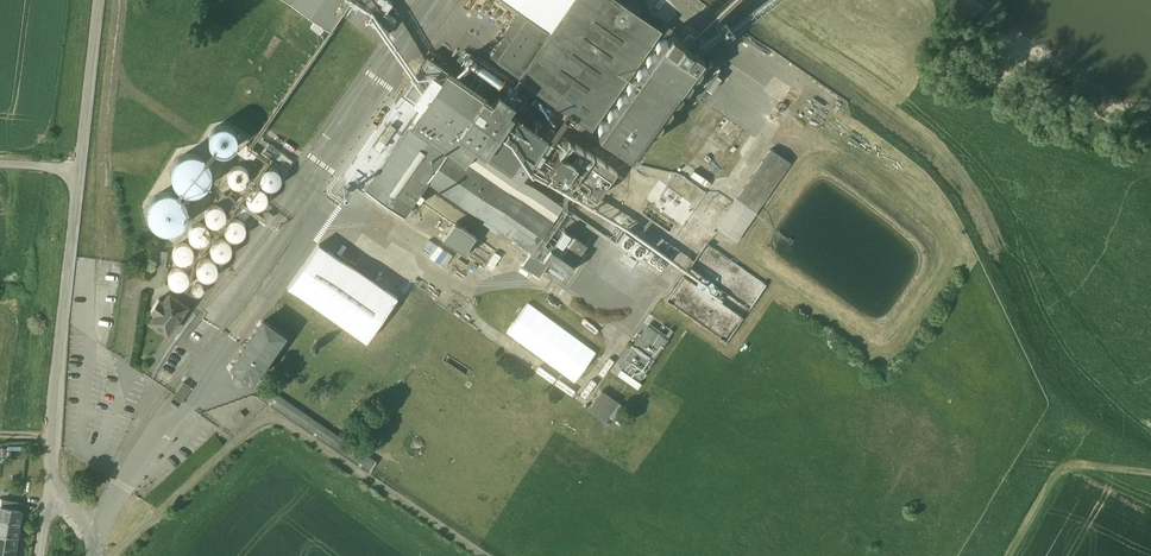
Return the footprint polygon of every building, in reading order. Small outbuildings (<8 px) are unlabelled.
[(342,10),(382,39),(397,17),(386,10),(393,0),(392,0),(290,0),(330,27),(342,10)] [(370,183),(417,215),(434,190),(534,259),(570,208),(530,180),(539,167),(593,205),(615,174),(565,140),(576,124),(630,162),(682,88),(695,97),(718,65),(623,0),(511,0),(526,10),(494,57),(570,110),(553,135),(521,113),(527,106),(509,94),(501,106),(430,57),(404,94),(423,107),(370,183)] [(229,123),(229,147),(251,147),(251,124),(229,123)] [(271,142),(268,145),(278,153),(277,155),(290,165),(294,159),(271,142)] [(790,161),(770,147),(716,227),(736,240),(790,161)] [(193,191),(225,181),(214,149),(182,159),(193,191)] [(256,163),(230,164),(231,184),(257,183),(256,163)] [(269,169),(276,185),(292,179),(286,163),(269,169)] [(269,183),(253,194),(263,207),(279,196),(269,183)] [(164,226),(196,226),(197,191),(165,190),(164,226)] [(231,221),(231,203),(218,203),(217,221),(231,221)] [(235,222),(244,236),(255,229),(246,214),(235,222)] [(479,277),(492,284),(511,253),(500,246),(495,255),(479,245),(483,238),(457,222),(446,240),(473,256),(476,251),(490,260),(479,277)] [(376,345),(409,295),(319,237),(287,287),(376,345)] [(235,239),(222,240),(224,255),(237,254),(235,239)] [(769,281),(705,239),(665,299),(729,341),(769,281)] [(211,255),(206,272),(220,277),(225,259),(211,255)] [(177,269),(176,285),(190,285),(190,269),(177,269)] [(151,322),(173,337),(192,307),(170,293),(151,322)] [(648,322),(621,365),(644,379),(671,336),(648,322)] [(268,323),(233,369),(255,385),(290,338),(268,323)] [(620,375),(640,389),(645,382),(625,368),(620,375)] [(189,378),(175,400),(183,405),(197,383),(189,378)] [(603,386),(592,404),(609,414),(619,396),(603,386)] [(0,510),(0,555),(18,555),(25,510),(1,506),(0,510)]
